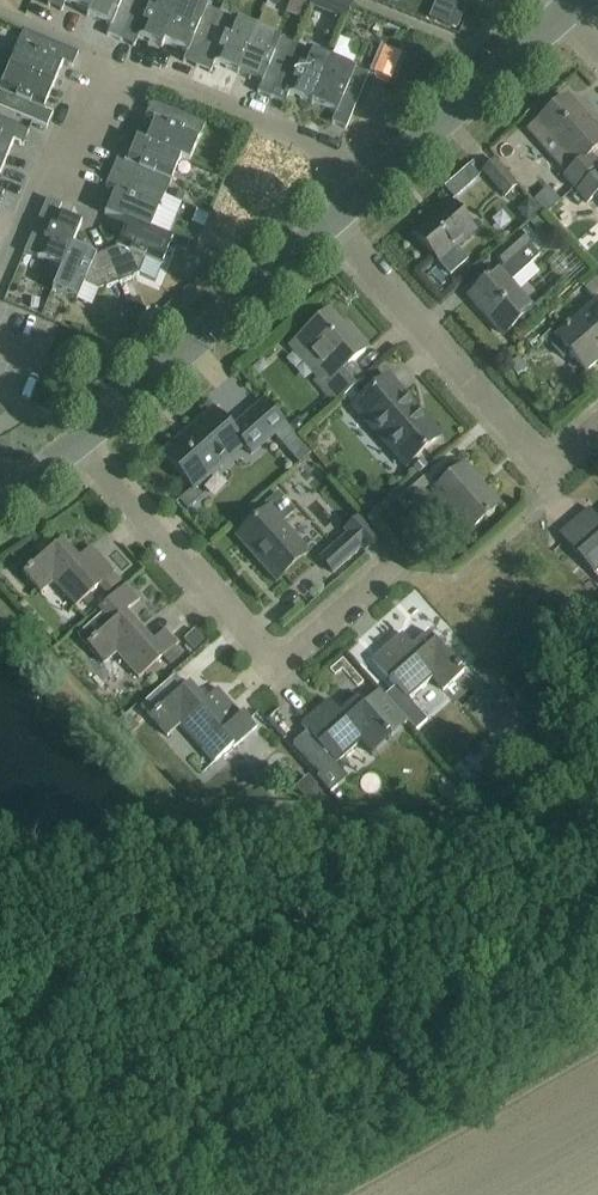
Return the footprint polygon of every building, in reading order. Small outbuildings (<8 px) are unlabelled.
[(95,0),(50,0),(48,6),(63,13),(67,3),(89,12),(87,17),(95,0)] [(87,17),(110,26),(106,35),(120,41),(127,24),(137,0),(95,0),(87,17)] [(120,41),(135,48),(139,38),(161,47),(179,2),(174,0),(137,0),(127,24),(120,41)] [(179,2),(161,47),(162,48),(164,43),(188,53),(184,62),(198,68),(220,14),(187,0),(180,0),(180,2),(179,2)] [(287,14),(301,20),(308,5),(296,0),(293,0),(287,14)] [(330,14),(335,1),(332,0),(314,0),(311,6),(330,14)] [(442,27),(457,34),(467,10),(452,4),(442,27)] [(257,29),(220,14),(198,68),(212,74),(215,65),(238,75),(257,29)] [(294,45),(257,29),(238,75),(261,85),(258,93),(271,99),(294,45)] [(10,69),(52,86),(61,65),(72,69),(78,54),(25,31),(10,69)] [(340,39),(331,60),(312,106),(335,116),(332,124),(346,130),(369,76),(352,69),(356,59),(349,56),(347,49),(349,43),(340,39)] [(294,45),(271,99),(286,105),(290,97),(312,106),(331,60),(294,45)] [(372,77),(387,83),(395,63),(380,57),(372,77)] [(10,69),(0,92),(0,109),(47,129),(54,115),(42,110),(52,86),(10,69)] [(538,121),(529,130),(567,175),(565,177),(574,188),(597,167),(597,161),(592,154),(597,149),(597,131),(567,96),(538,121)] [(137,141),(190,164),(205,126),(152,104),(146,118),(155,123),(146,144),(137,140),(137,141)] [(4,166),(14,143),(24,147),(30,133),(0,121),(0,164),(4,166)] [(118,161),(112,174),(166,196),(181,160),(190,164),(137,141),(127,165),(118,161)] [(212,171),(223,176),(227,166),(216,161),(212,171)] [(506,196),(517,186),(495,161),(484,170),(506,196)] [(472,164),(454,182),(463,191),(481,172),(472,164)] [(578,191),(589,202),(597,194),(597,173),(578,191)] [(166,196),(112,174),(107,188),(116,193),(106,217),(127,226),(128,226),(150,235),(150,234),(166,196)] [(170,198),(181,203),(184,196),(173,191),(170,198)] [(552,195),(537,207),(545,216),(560,203),(552,195)] [(529,200),(518,210),(527,220),(538,211),(529,200)] [(61,270),(72,247),(81,224),(57,215),(61,206),(47,201),(24,255),(61,270)] [(414,233),(450,274),(465,261),(453,249),(475,230),(449,201),(414,233)] [(505,231),(517,221),(506,209),(494,218),(505,231)] [(128,226),(127,226),(117,248),(107,253),(121,286),(134,281),(134,279),(141,277),(147,261),(162,268),(172,243),(150,234),(150,235),(128,226)] [(527,228),(521,233),(531,245),(538,252),(544,247),(527,228)] [(505,266),(471,296),(505,335),(533,310),(509,282),(540,255),(538,252),(531,245),(521,233),(496,256),(505,266)] [(72,247),(61,270),(53,291),(78,302),(84,287),(99,293),(104,290),(105,292),(121,286),(107,253),(96,257),(72,247)] [(557,338),(552,342),(566,357),(571,353),(587,371),(597,361),(597,279),(586,289),(597,301),(556,337),(557,338)] [(31,309),(39,310),(40,300),(31,300),(31,309)] [(136,317),(145,314),(139,301),(130,305),(136,317)] [(352,363),(367,350),(332,310),(301,338),(329,370),(316,381),(337,404),(345,397),(354,389),(365,378),(352,363)] [(407,465),(441,435),(390,377),(356,407),(407,465)] [(354,389),(345,397),(352,405),(361,397),(354,389)] [(214,410),(164,454),(195,489),(243,446),(252,455),(273,436),(285,449),(299,437),(291,428),(267,401),(255,411),(233,430),(214,410)] [(300,420),(291,428),(299,437),(308,429),(300,420)] [(423,461),(414,469),(419,475),(428,467),(423,461)] [(470,533),(502,505),(466,463),(434,492),(470,533)] [(403,508),(429,486),(419,475),(394,497),(403,508)] [(194,489),(180,502),(188,512),(203,498),(194,489)] [(268,510),(242,533),(257,550),(253,553),(278,581),(310,553),(283,523),(294,513),(277,494),(265,505),(268,510)] [(597,577),(597,516),(591,508),(561,534),(597,577)] [(335,572),(363,548),(351,534),(323,558),(335,572)] [(104,605),(126,586),(116,574),(103,559),(83,577),(73,565),(80,558),(63,539),(23,575),(41,595),(53,584),(76,609),(94,593),(104,605)] [(138,601),(126,586),(104,605),(100,609),(104,614),(78,637),(104,666),(110,660),(116,655),(138,680),(162,658),(175,647),(178,644),(166,630),(147,648),(136,636),(143,629),(127,611),(138,601)] [(195,631),(184,641),(194,652),(204,642),(195,631)] [(404,634),(374,661),(398,689),(397,689),(385,699),(404,721),(407,725),(417,736),(428,726),(415,712),(414,711),(415,710),(408,702),(409,701),(435,679),(445,691),(464,674),(429,634),(415,646),(404,634)] [(175,647),(162,658),(170,667),(183,656),(175,647)] [(158,691),(141,706),(151,717),(169,737),(181,727),(203,751),(213,764),(253,728),(243,716),(230,701),(219,688),(206,700),(191,682),(185,687),(168,702),(158,691)] [(310,733),(293,748),(320,780),(326,774),(331,770),(334,768),(337,765),(362,743),(373,755),(393,737),(407,725),(404,721),(385,699),(379,692),(364,705),(358,698),(339,715),(328,702),(302,725),(310,733)] [(122,725),(121,726),(130,736),(131,735),(139,728),(130,718),(122,725)] [(461,766),(454,773),(459,778),(464,783),(471,777),(466,772),(461,766)] [(320,780),(316,784),(329,798),(339,789),(326,774),(320,780)] [(308,779),(295,791),(305,802),(318,790),(308,779)]
